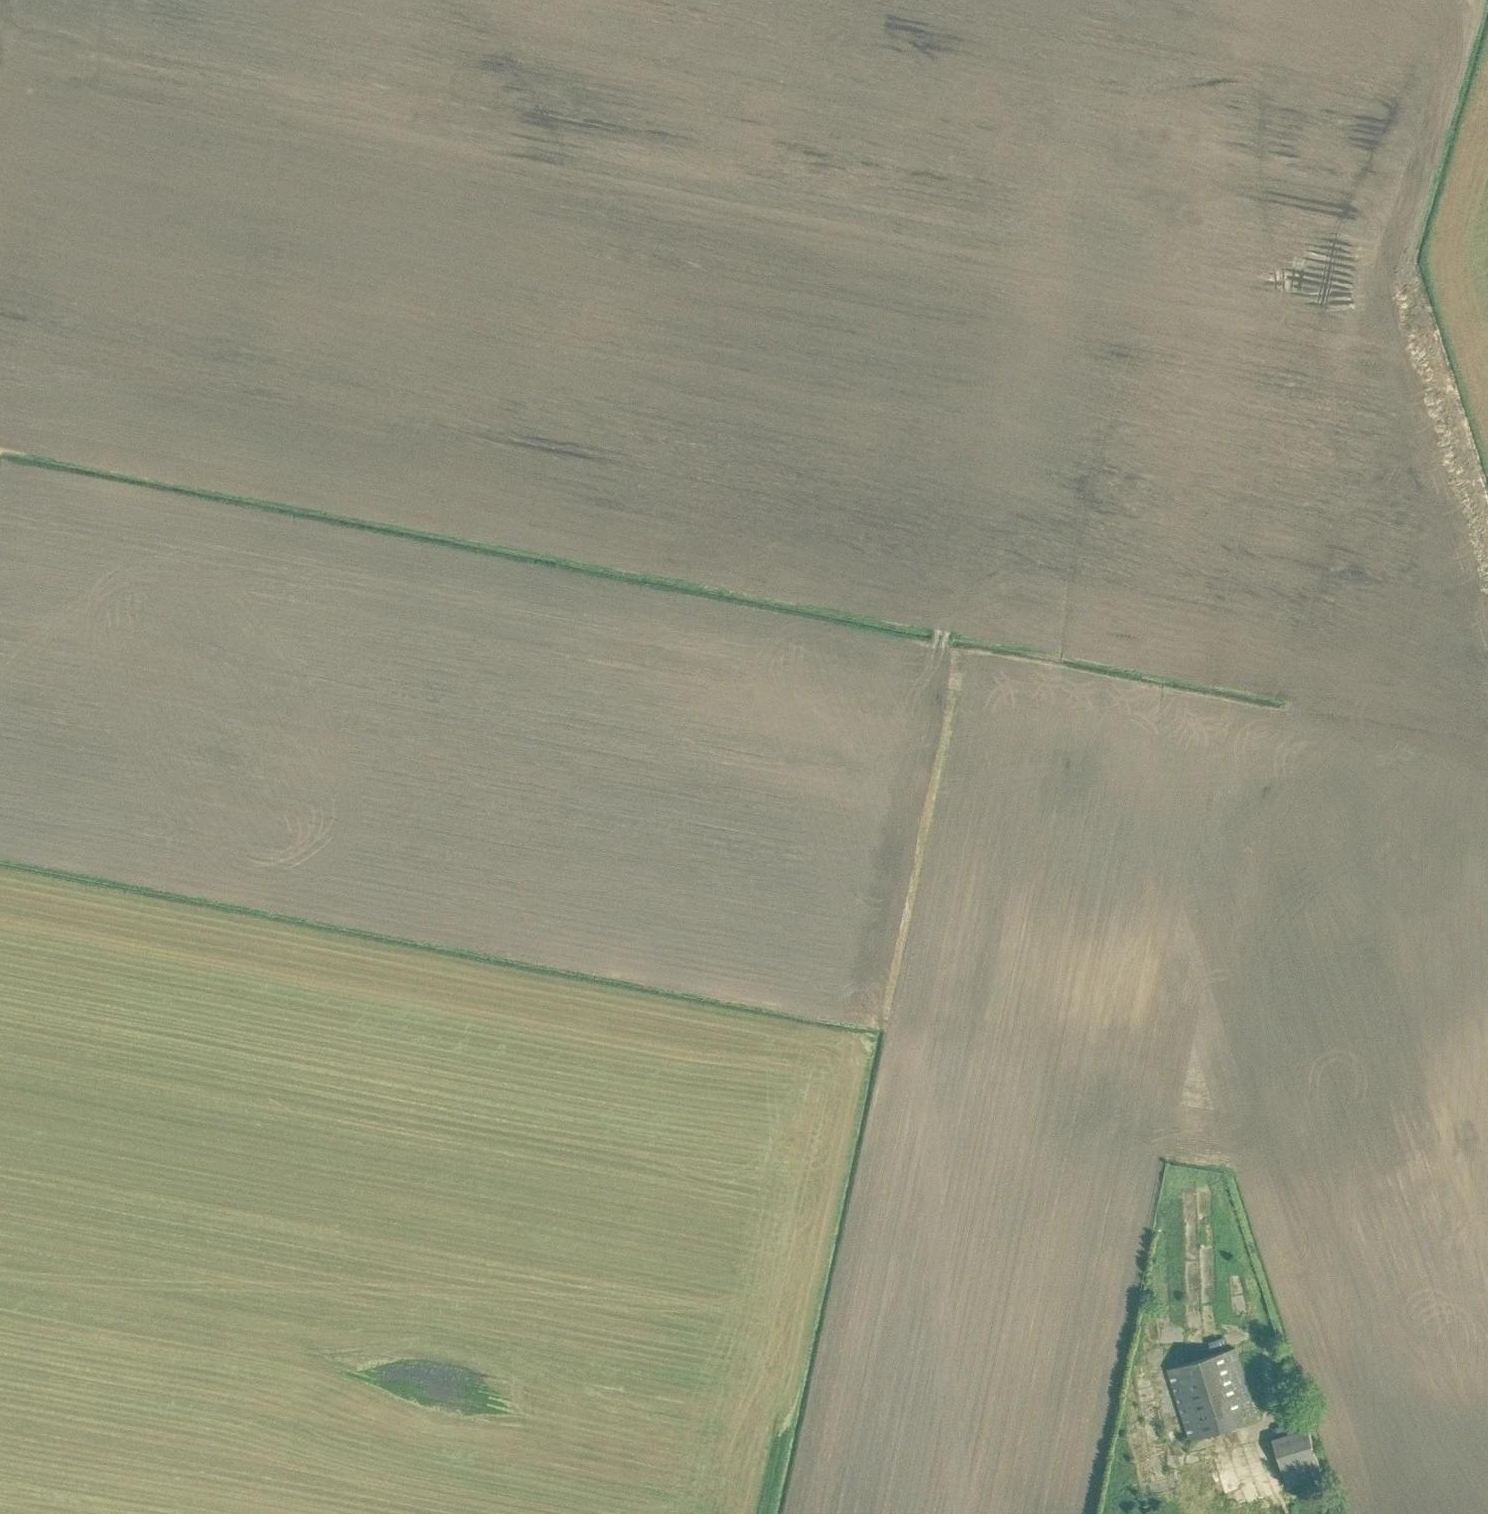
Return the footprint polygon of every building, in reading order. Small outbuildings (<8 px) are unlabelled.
[(1190,1440),(1258,1418),(1236,1347),(1168,1369),(1190,1440)] [(1289,1487),(1323,1477),(1308,1428),(1274,1438),(1289,1487)]
